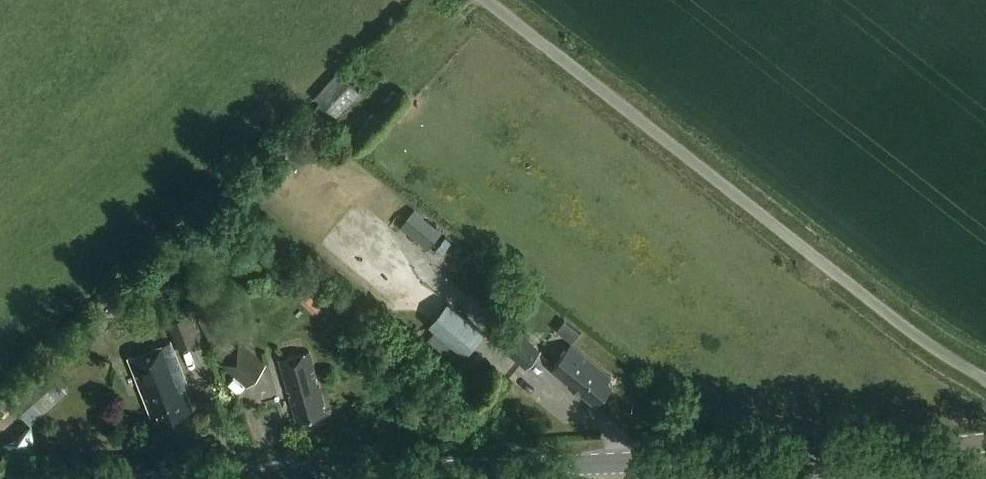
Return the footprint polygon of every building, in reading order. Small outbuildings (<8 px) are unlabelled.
[(316,97),(332,111),(355,87),(339,72),(316,97)] [(429,221),(414,238),(428,250),(442,232),(429,221)] [(351,297),(340,310),(353,321),(364,309),(351,297)] [(446,300),(427,324),(464,353),(484,330),(446,300)] [(178,350),(202,340),(192,313),(167,323),(178,350)] [(513,325),(498,344),(526,367),(541,348),(513,325)] [(267,366),(239,341),(220,365),(248,389),(267,366)] [(190,388),(171,342),(129,359),(152,417),(158,414),(162,423),(194,410),(185,389),(190,388)] [(612,378),(572,345),(551,371),(596,407),(613,386),(608,382),(612,378)] [(317,379),(310,353),(280,362),(289,392),(291,391),(292,396),(290,397),(297,423),(321,416),(319,408),(325,406),(320,388),(318,388),(316,380),(317,379)] [(44,366),(8,399),(30,423),(66,390),(44,366)]
